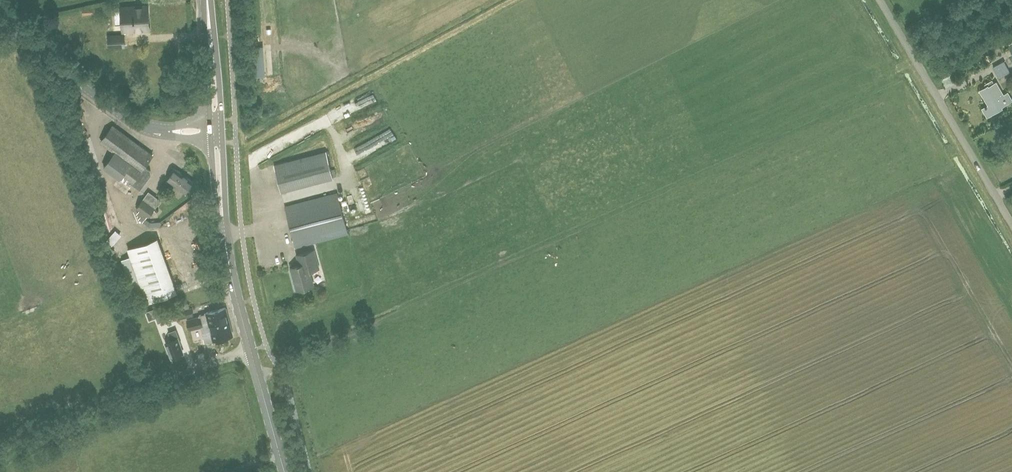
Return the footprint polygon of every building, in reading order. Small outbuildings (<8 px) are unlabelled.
[(123,31),(146,30),(145,14),(148,14),(148,6),(121,7),(123,31)] [(110,48),(124,47),(124,35),(109,36),(110,48)] [(79,54),(68,42),(63,46),(73,58),(79,54)] [(1009,72),(1003,61),(993,67),(996,72),(998,71),(1001,76),(1009,72)] [(1002,95),(996,83),(989,87),(987,84),(985,85),(986,87),(980,90),(988,105),(982,108),(986,116),(1000,108),(1000,107),(1011,100),(1007,92),(1002,95)] [(358,108),(346,112),(348,117),(359,113),(358,108)] [(151,175),(150,171),(145,167),(153,155),(113,125),(101,141),(115,152),(103,167),(129,186),(131,183),(140,190),(151,175)] [(371,139),(374,146),(383,142),(380,135),(371,139)] [(357,160),(363,157),(360,150),(354,153),(357,160)] [(281,191),(333,177),(326,151),(274,165),(281,191)] [(175,169),(173,168),(169,173),(171,174),(167,180),(168,180),(167,182),(173,186),(174,185),(185,192),(193,181),(175,168),(175,169)] [(338,180),(327,185),(329,190),(340,186),(338,180)] [(296,247),(348,233),(337,192),(285,206),(296,247)] [(148,217),(155,208),(143,199),(137,208),(140,210),(137,214),(141,216),(139,219),(142,222),(143,222),(146,224),(149,221),(145,218),(147,216),(148,217)] [(275,207),(278,213),(285,209),(282,203),(275,207)] [(118,229),(108,241),(114,246),(124,234),(118,229)] [(147,303),(176,292),(156,238),(128,248),(147,303)] [(297,290),(314,285),(310,271),(319,268),(314,250),(297,255),(300,264),(291,267),(297,290)] [(163,315),(165,320),(174,317),(169,303),(153,309),(156,317),(163,315)] [(179,320),(194,316),(192,308),(177,312),(179,320)] [(226,308),(225,308),(206,313),(199,315),(199,316),(187,319),(190,330),(196,328),(196,330),(229,322),(226,308)] [(213,340),(233,335),(229,322),(196,330),(196,331),(190,333),(192,343),(199,341),(205,340),(205,342),(213,340)] [(172,357),(183,353),(180,344),(181,344),(176,329),(168,332),(171,340),(166,342),(172,357)]
